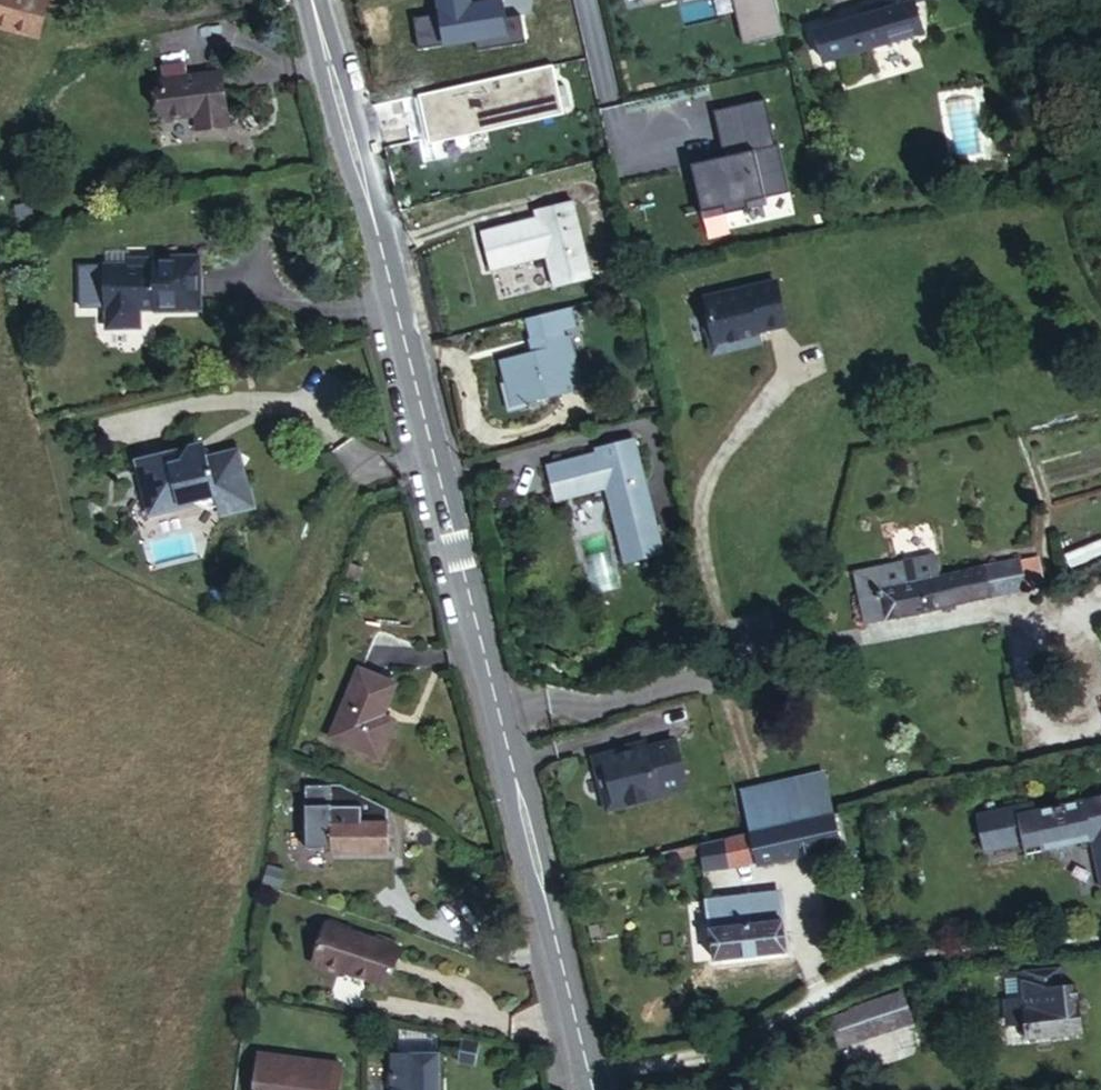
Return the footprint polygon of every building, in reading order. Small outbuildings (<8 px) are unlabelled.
[(43,38),(56,0),(0,0),(0,26),(43,38)] [(770,0),(735,0),(744,41),(778,33),(770,0)] [(912,2),(911,0),(870,0),(862,2),(865,14),(907,3),(915,35),(920,34),(912,2)] [(821,57),(915,35),(907,3),(865,14),(812,26),(821,57)] [(549,62),(416,91),(422,119),(437,115),(441,133),(559,107),(549,62)] [(238,137),(233,78),(170,83),(173,126),(206,124),(207,140),(238,137)] [(709,109),(719,155),(708,158),(710,166),(688,170),(701,214),(723,209),(725,215),(747,210),(746,203),(764,199),(788,193),(776,145),(773,146),(761,98),(709,109)] [(426,140),(560,111),(559,107),(441,133),(437,115),(422,119),(426,140)] [(686,162),(688,170),(710,166),(708,158),(686,162)] [(544,211),(482,224),(490,260),(546,247),(554,281),(592,271),(573,194),(540,201),(544,211)] [(764,199),(746,203),(747,210),(766,205),(764,199)] [(723,209),(701,214),(703,220),(725,215),(723,209)] [(206,262),(159,261),(158,270),(133,270),(133,262),(133,255),(110,254),(111,267),(108,267),(109,324),(118,331),(143,332),(142,314),(206,315),(206,262)] [(158,270),(159,261),(133,262),(133,270),(158,270)] [(762,281),(697,293),(700,311),(706,341),(735,335),(734,329),(743,328),(770,323),(762,281)] [(558,303),(511,313),(520,347),(486,356),(491,378),(487,379),(494,405),(512,400),(510,396),(566,381),(555,331),(550,332),(549,325),(562,322),(558,303)] [(745,339),(743,328),(734,329),(735,335),(706,341),(700,311),(698,311),(704,346),(745,339)] [(617,537),(655,528),(633,430),(595,439),(598,461),(543,473),(552,507),(605,496),(615,537),(617,537)] [(248,514),(258,498),(257,494),(247,488),(250,483),(241,453),(210,462),(210,456),(197,450),(191,459),(183,454),(140,466),(149,502),(158,499),(163,515),(218,501),(224,521),(248,514)] [(261,512),(258,498),(248,514),(261,512)] [(158,499),(149,502),(154,517),(163,515),(158,499)] [(664,568),(655,528),(617,537),(615,537),(626,582),(666,573),(664,568)] [(874,587),(933,575),(928,555),(870,568),(874,587)] [(1015,560),(1020,587),(1035,584),(1030,557),(1015,560)] [(986,593),(1020,587),(1015,560),(979,567),(986,593)] [(881,615),(986,593),(979,567),(933,575),(874,587),(854,593),(858,613),(878,607),(881,615)] [(848,573),(854,593),(874,587),(870,568),(848,573)] [(859,621),(881,615),(878,607),(858,613),(859,621)] [(378,714),(393,679),(360,663),(327,732),(374,753),(391,721),(378,714)] [(624,797),(696,780),(695,774),(685,732),(656,739),(654,732),(645,734),(647,738),(632,742),(611,747),(624,797)] [(631,737),(632,742),(647,738),(645,734),(631,737)] [(624,797),(611,747),(601,749),(613,800),(624,797)] [(835,807),(842,805),(831,765),(746,784),(757,823),(835,807)] [(340,781),(331,782),(309,782),(310,845),(335,845),(334,819),(361,816),(362,811),(348,808),(348,798),(382,803),(382,800),(340,781)] [(1025,808),(1023,798),(975,810),(985,851),(1014,843),(1013,840),(1029,835),(1031,843),(1081,832),(1082,838),(1094,888),(1100,886),(1100,791),(1025,808)] [(385,848),(382,803),(348,798),(348,808),(362,811),(361,816),(334,819),(335,845),(335,849),(385,848)] [(753,825),(756,847),(760,860),(842,840),(835,807),(757,823),(753,825)] [(985,851),(975,810),(967,811),(978,853),(985,851)] [(727,829),(732,852),(756,847),(753,825),(727,829)] [(727,829),(680,840),(683,845),(706,841),(712,857),(732,852),(727,829)] [(1033,849),(1082,838),(1081,832),(1031,843),(1033,849)] [(1033,849),(1031,843),(1029,835),(1013,840),(1014,843),(1017,854),(1033,849)] [(710,922),(758,912),(753,892),(706,902),(710,922)] [(783,908),(758,912),(710,922),(718,955),(789,940),(783,908)] [(389,981),(405,942),(325,913),(310,958),(342,970),(344,967),(389,981)] [(1076,1026),(1074,972),(1034,977),(1034,971),(1019,972),(1023,1029),(1076,1026)] [(440,1029),(397,1025),(395,1089),(437,1089),(440,1029)] [(844,1059),(867,1050),(859,1027),(836,1037),(844,1059)] [(338,1054),(253,1044),(248,1089),(334,1089),(338,1054)]
